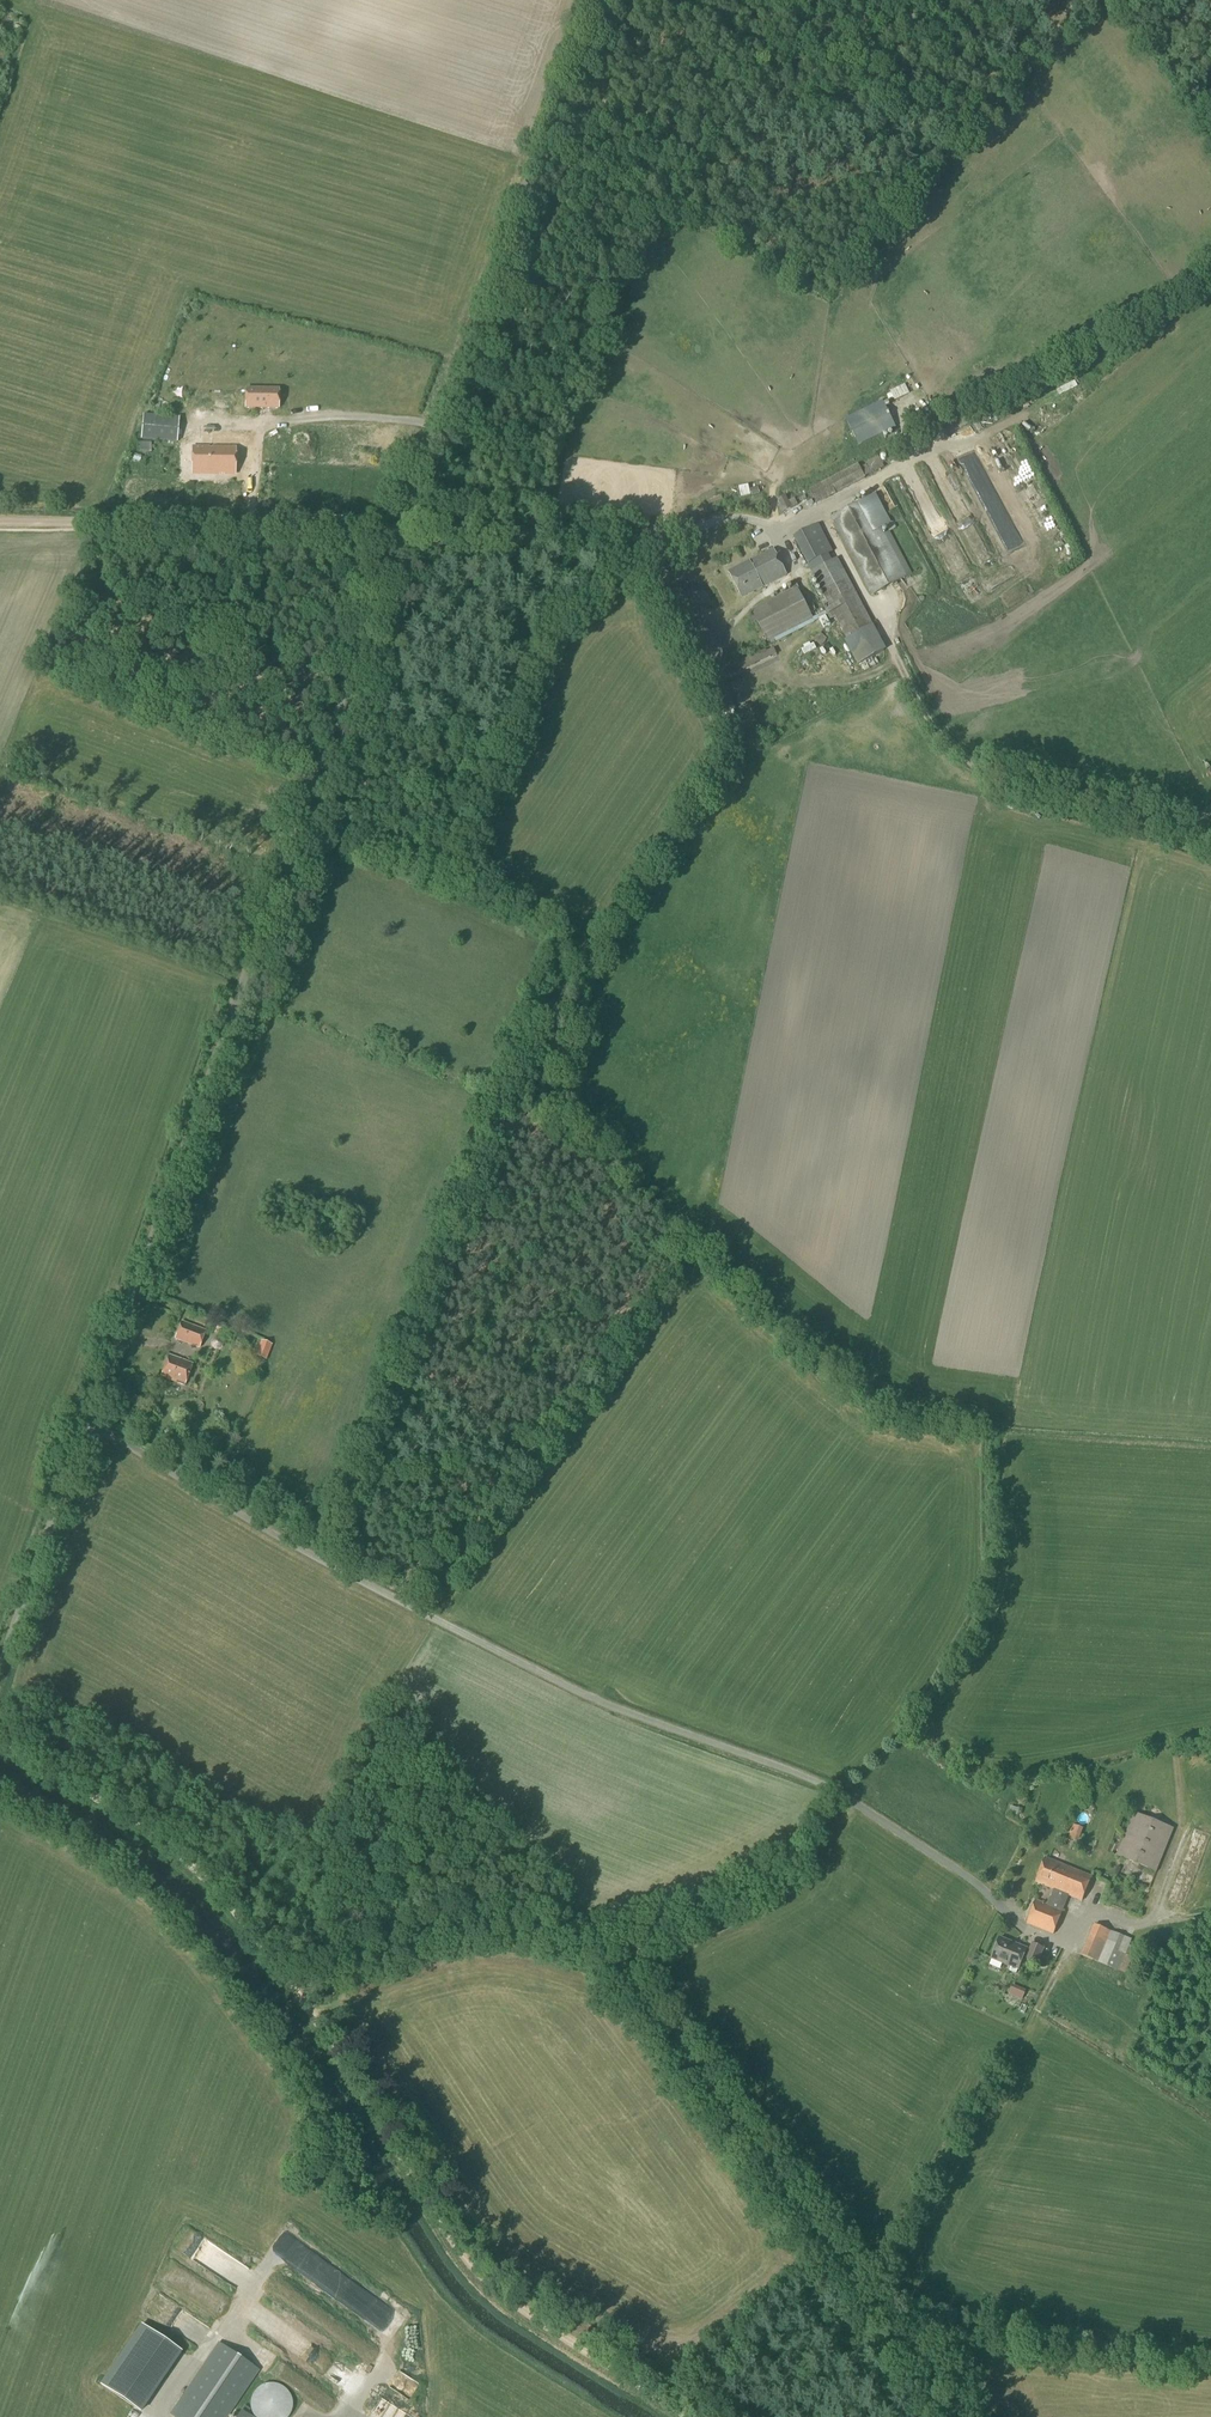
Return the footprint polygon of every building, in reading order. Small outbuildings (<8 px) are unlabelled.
[(896,381),(886,385),(891,399),(911,392),(907,382),(898,385),(896,381)] [(246,391),(246,409),(279,409),(279,392),(279,390),(246,389),(246,391)] [(896,426),(883,401),(846,419),(859,445),(896,426)] [(177,442),(179,418),(143,415),(141,440),(177,442)] [(929,437),(932,445),(959,433),(955,425),(929,437)] [(890,464),(903,457),(898,448),(886,454),(890,464)] [(235,451),(192,451),(192,478),(218,478),(218,477),(235,478),(235,451)] [(865,478),(884,468),(879,457),(868,462),(869,464),(867,465),(861,469),(858,464),(826,480),(810,490),(817,504),(866,479),(865,478)] [(912,574),(890,531),(884,534),(880,527),(891,521),(876,494),(865,499),(831,518),(872,595),(906,577),(912,574)] [(937,526),(946,518),(940,512),(932,520),(937,526)] [(841,569),(833,552),(819,524),(793,537),(807,565),(817,582),(848,639),(844,641),(858,665),(886,650),(873,626),(843,568),(841,569)] [(754,591),(787,575),(774,549),(741,566),(729,572),(742,598),(754,592),(754,591)] [(1050,556),(1054,567),(1064,564),(1060,553),(1050,556)] [(811,621),(807,615),(796,593),(794,589),(765,603),(768,607),(754,614),(765,637),(768,642),(811,621)] [(821,646),(825,639),(818,634),(814,640),(821,646)] [(808,654),(818,650),(814,639),(803,643),(808,654)] [(200,1348),(206,1332),(182,1322),(175,1339),(200,1348)] [(224,1351),(227,1343),(217,1340),(214,1348),(224,1351)] [(267,1361),(273,1345),(261,1341),(255,1356),(267,1361)] [(185,1386),(193,1365),(169,1356),(161,1377),(185,1386)] [(193,1442),(188,1438),(182,1439),(178,1445),(179,1451),(184,1455),(191,1454),(195,1448),(192,1448),(191,1444),(193,1442)] [(1156,1871),(1173,1829),(1135,1813),(1118,1856),(1156,1871)] [(1036,1882),(1054,1890),(1048,1905),(1036,1900),(1027,1923),(1054,1934),(1063,1911),(1069,1896),(1082,1901),(1092,1877),(1046,1858),(1036,1882)] [(1082,1956),(1119,1970),(1126,1973),(1135,1950),(1129,1947),(1132,1940),(1124,1937),(1095,1925),(1082,1956)] [(992,1958),(1011,1966),(1009,1971),(1016,1974),(1018,1969),(1019,1969),(1027,1949),(1000,1938),(992,1958)] [(1026,1959),(1036,1963),(1038,1964),(1045,1948),(1032,1943),(1026,1959)] [(1024,1997),(1027,1990),(1010,1983),(1007,1990),(1024,1997)] [(195,2254),(206,2264),(220,2249),(209,2239),(195,2254)] [(182,2353),(141,2325),(99,2386),(140,2414),(182,2353)] [(259,2370),(219,2343),(170,2415),(173,2416),(227,2416),(259,2370)] [(289,2416),(290,2415),(291,2414),(291,2412),(292,2410),(292,2408),(292,2406),(293,2405),(292,2403),(292,2401),(292,2399),(291,2397),(291,2396),(290,2394),(289,2393),(288,2391),(286,2390),(285,2389),(284,2387),(282,2386),(280,2386),(279,2385),(277,2384),(275,2384),(273,2384),(272,2384),(270,2384),(268,2384),(266,2384),(264,2385),(263,2386),(261,2386),(259,2387),(258,2389),(257,2390),(255,2391),(254,2393),(253,2394),(252,2396),(252,2397),(251,2399),(251,2401),(251,2403),(251,2405),(251,2406),(251,2408),(251,2410),(252,2412),(252,2414),(253,2415),(254,2416),(255,2416),(289,2416)] [(407,2412),(398,2407),(393,2416),(404,2416),(407,2412)]
